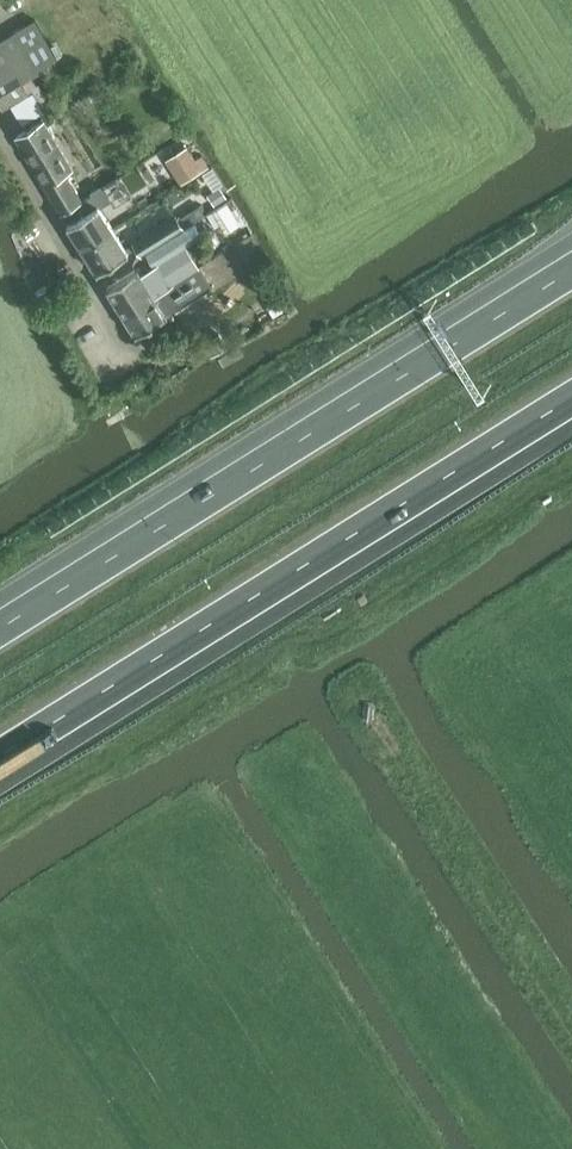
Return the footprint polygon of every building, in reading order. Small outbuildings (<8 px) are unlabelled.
[(0,41),(0,43),(2,46),(22,80),(38,71),(36,68),(57,55),(36,19),(0,41)] [(0,47),(0,103),(4,109),(9,106),(11,104),(30,93),(22,80),(2,46),(0,47)] [(30,93),(11,104),(23,123),(44,110),(33,91),(30,93)] [(24,132),(17,136),(62,212),(68,208),(69,208),(83,199),(66,172),(76,166),(47,118),(24,132)] [(183,181),(202,169),(188,146),(168,158),(183,181)] [(69,208),(68,208),(74,219),(68,223),(80,243),(112,224),(101,206),(112,200),(102,184),(91,191),(92,193),(83,199),(69,208)] [(217,202),(226,196),(221,188),(211,194),(217,202)] [(226,201),(207,213),(216,227),(221,223),(227,233),(241,224),(226,201)] [(178,215),(134,243),(142,255),(186,227),(178,215)] [(112,224),(80,243),(96,267),(98,271),(105,267),(130,251),(112,224)] [(141,268),(109,289),(124,312),(197,267),(184,246),(151,267),(143,272),(141,268)] [(228,247),(220,253),(223,259),(232,253),(228,247)] [(197,267),(124,312),(138,334),(169,314),(230,276),(224,267),(217,254),(197,267)] [(235,273),(245,266),(239,257),(229,263),(235,273)] [(277,298),(267,304),(275,316),(275,315),(284,310),(277,298)] [(224,343),(219,334),(207,341),(213,350),(224,343)] [(362,604),(368,600),(368,599),(364,594),(363,593),(358,597),(358,598),(361,603),(362,604)]
